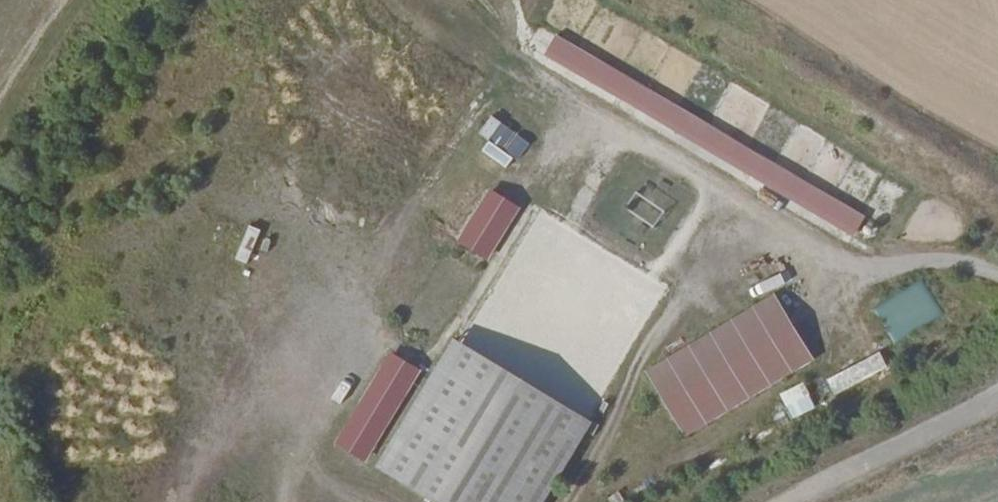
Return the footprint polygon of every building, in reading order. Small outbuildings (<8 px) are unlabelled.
[(546,33),(532,57),(863,257),(876,234),(784,178),(657,99),(546,33)] [(488,140),(481,152),(510,170),(529,140),(490,116),(478,135),(488,140)] [(435,288),(459,303),(521,200),(497,185),(435,288)] [(459,303),(362,461),(429,501),(525,501),(597,386),(658,283),(521,200),(459,303)] [(873,309),(895,343),(943,312),(920,278),(873,309)] [(779,297),(644,364),(679,435),(815,368),(779,297)] [(833,395),(888,369),(880,352),(825,378),(833,395)] [(786,404),(791,418),(814,409),(808,395),(786,404)]
